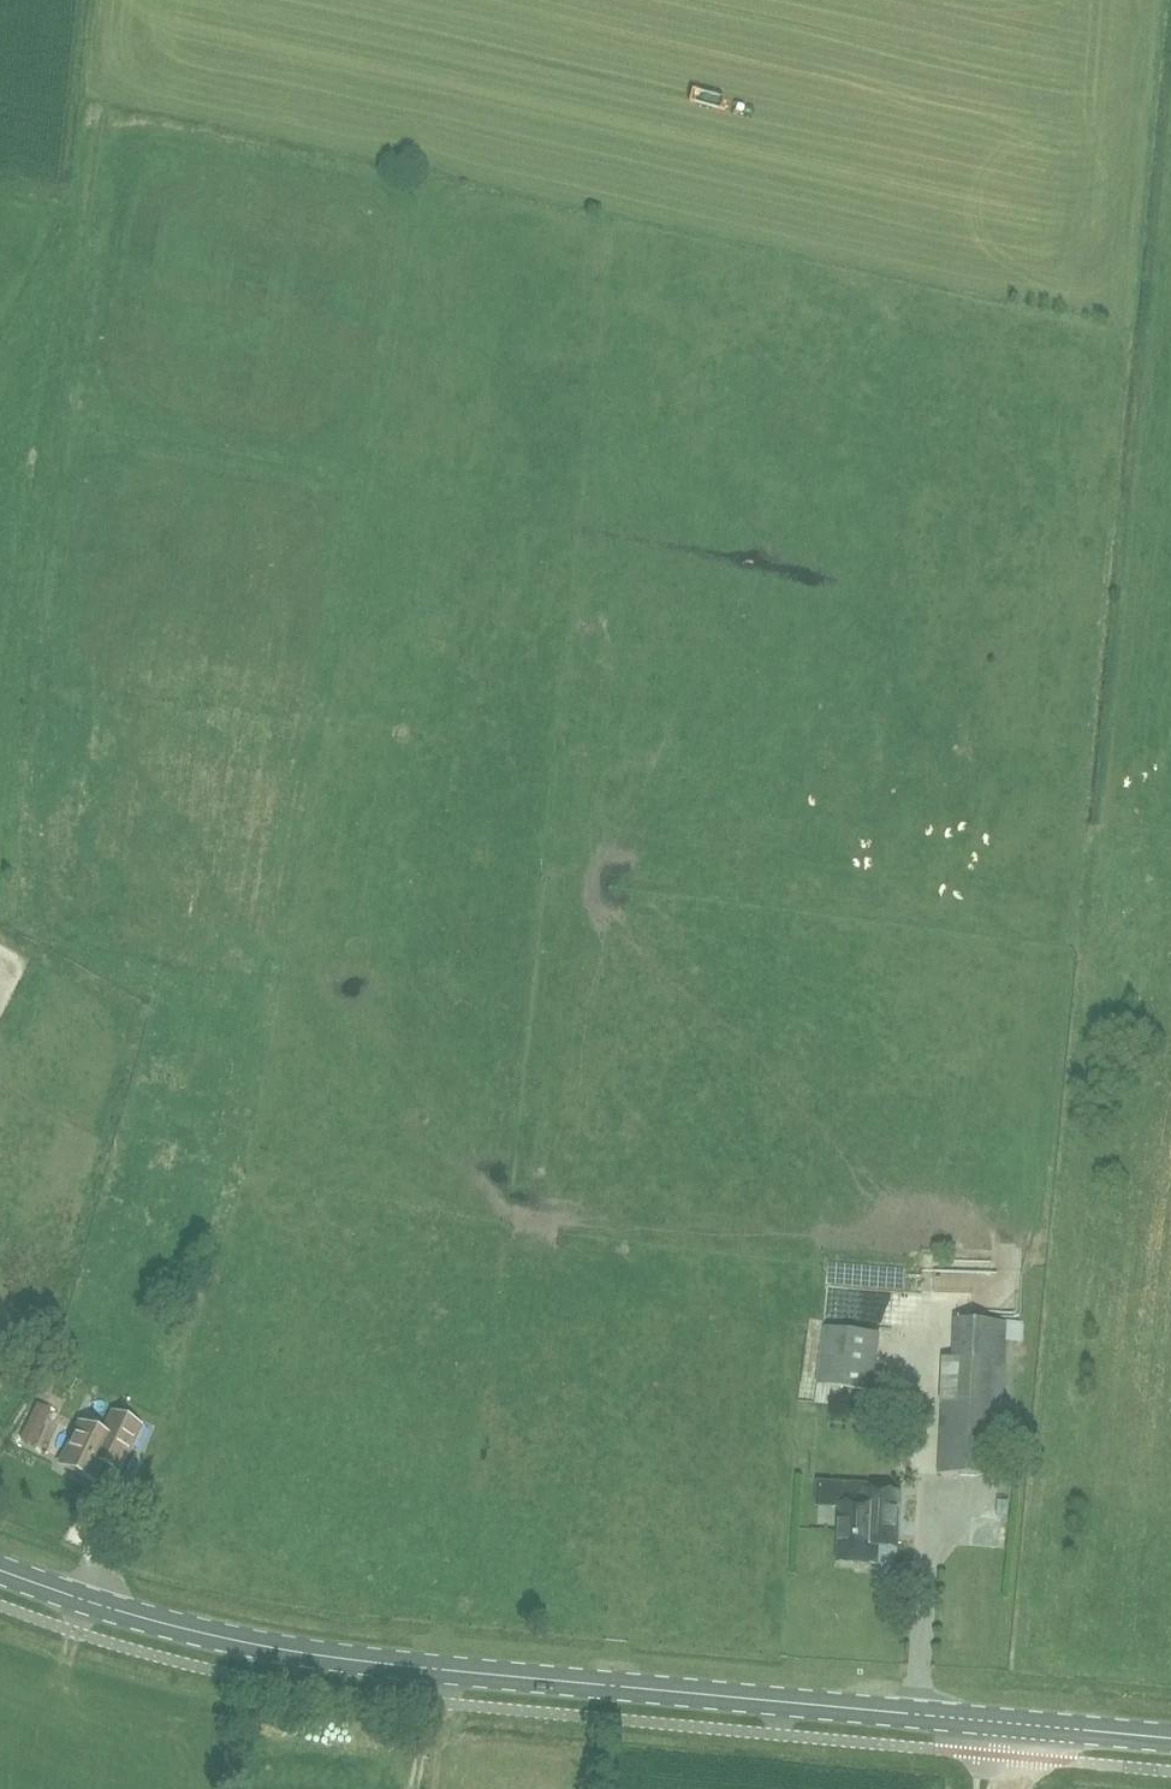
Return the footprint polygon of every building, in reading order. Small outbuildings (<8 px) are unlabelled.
[(924,1290),(901,1295),(905,1311),(927,1306),(924,1290)] [(879,1330),(825,1323),(816,1397),(841,1400),(843,1384),(872,1388),(879,1330)] [(939,1473),(999,1476),(1006,1342),(1020,1343),(1021,1326),(957,1323),(955,1361),(945,1361),(939,1473)] [(115,1411),(121,1396),(94,1385),(88,1400),(115,1411)] [(60,1412),(36,1401),(17,1440),(42,1452),(60,1412)] [(119,1472),(141,1427),(112,1413),(102,1435),(80,1424),(60,1466),(93,1482),(101,1464),(119,1472)] [(897,1546),(898,1523),(899,1493),(866,1492),(865,1507),(843,1506),(840,1563),(854,1563),(858,1568),(867,1568),(871,1564),(876,1565),(877,1545),(897,1546)] [(355,1725),(353,1738),(375,1741),(377,1727),(355,1725)]
